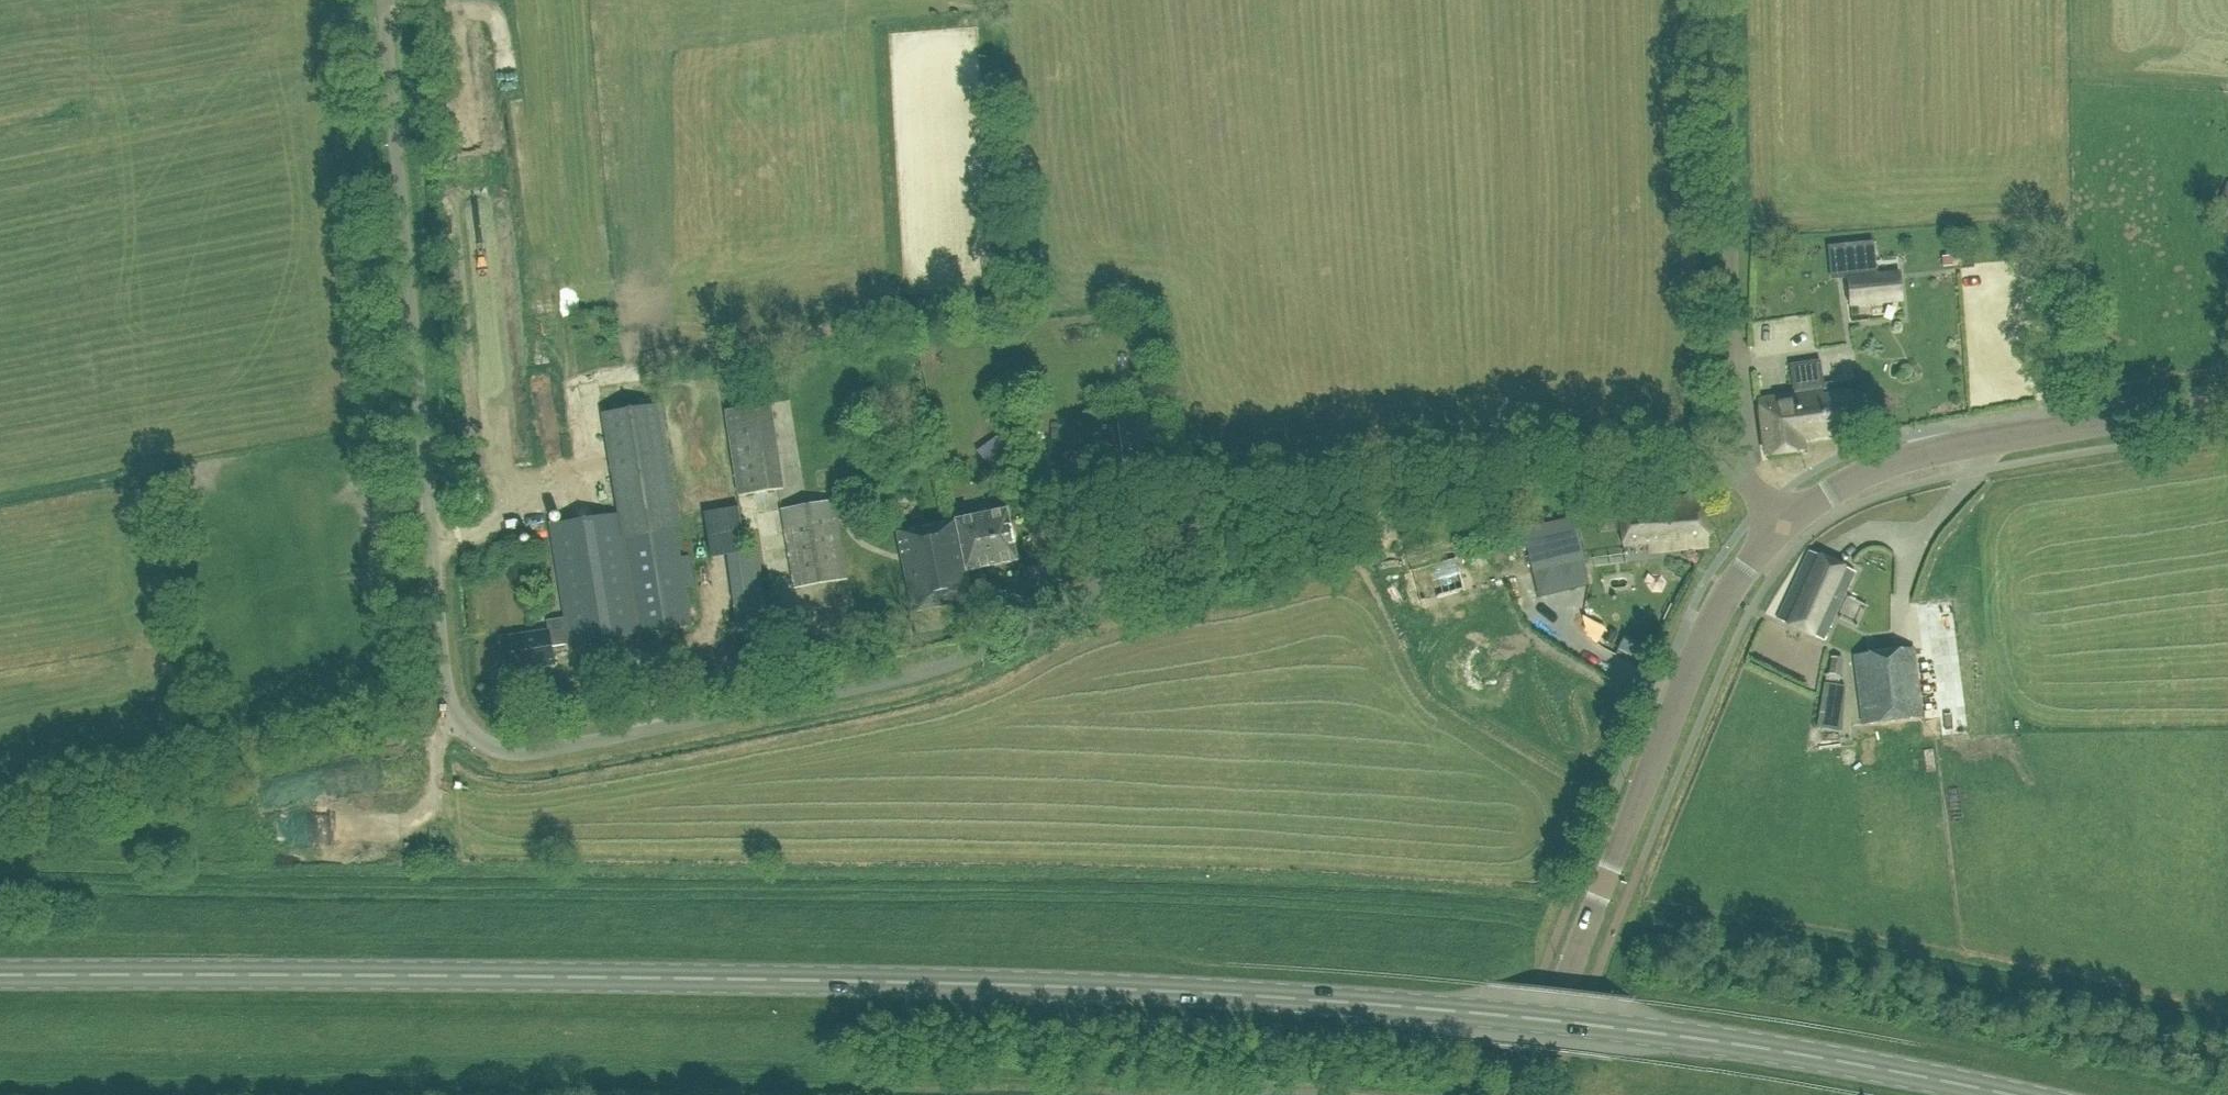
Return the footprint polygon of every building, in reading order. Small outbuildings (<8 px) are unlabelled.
[(2227,183),(2212,217),(2227,224),(2227,183)] [(1853,308),(1908,305),(1905,270),(1882,272),(1880,243),(1834,246),(1837,279),(1851,278),(1853,308)] [(1823,385),(1819,361),(1790,365),(1794,395),(1757,400),(1765,456),(1804,451),(1803,439),(1854,432),(1848,392),(1835,394),(1833,383),(1823,385)] [(784,488),(772,403),(727,409),(739,495),(784,488)] [(681,529),(662,405),(605,414),(620,514),(551,524),(565,617),(547,620),(548,630),(506,636),(511,671),(554,665),(552,647),(639,634),(639,633),(691,625),(677,530),(681,529)] [(1154,463),(1149,421),(1117,425),(1121,467),(1154,463)] [(1707,547),(1701,497),(1618,504),(1622,546),(1647,543),(1648,553),(1707,547)] [(846,579),(833,501),(781,509),(794,587),(846,579)] [(1017,560),(1006,509),(896,532),(913,611),(972,599),(966,571),(1017,560)] [(719,556),(744,553),(740,511),(715,513),(719,556)] [(1580,529),(1530,544),(1540,577),(1590,562),(1580,529)] [(734,554),(738,611),(777,609),(774,552),(734,554)] [(1850,573),(1804,552),(1772,619),(1820,642),(1850,573)] [(1422,596),(1465,593),(1463,564),(1421,567),(1422,596)] [(1519,585),(1527,608),(1548,600),(1540,577),(1519,585)] [(1873,654),(1850,656),(1860,725),(1919,719),(1910,649),(1891,652),(1889,640),(1872,641),(1873,654)] [(1828,675),(1839,677),(1841,659),(1830,658),(1828,675)] [(1828,685),(1828,729),(1847,729),(1847,685),(1828,685)]
